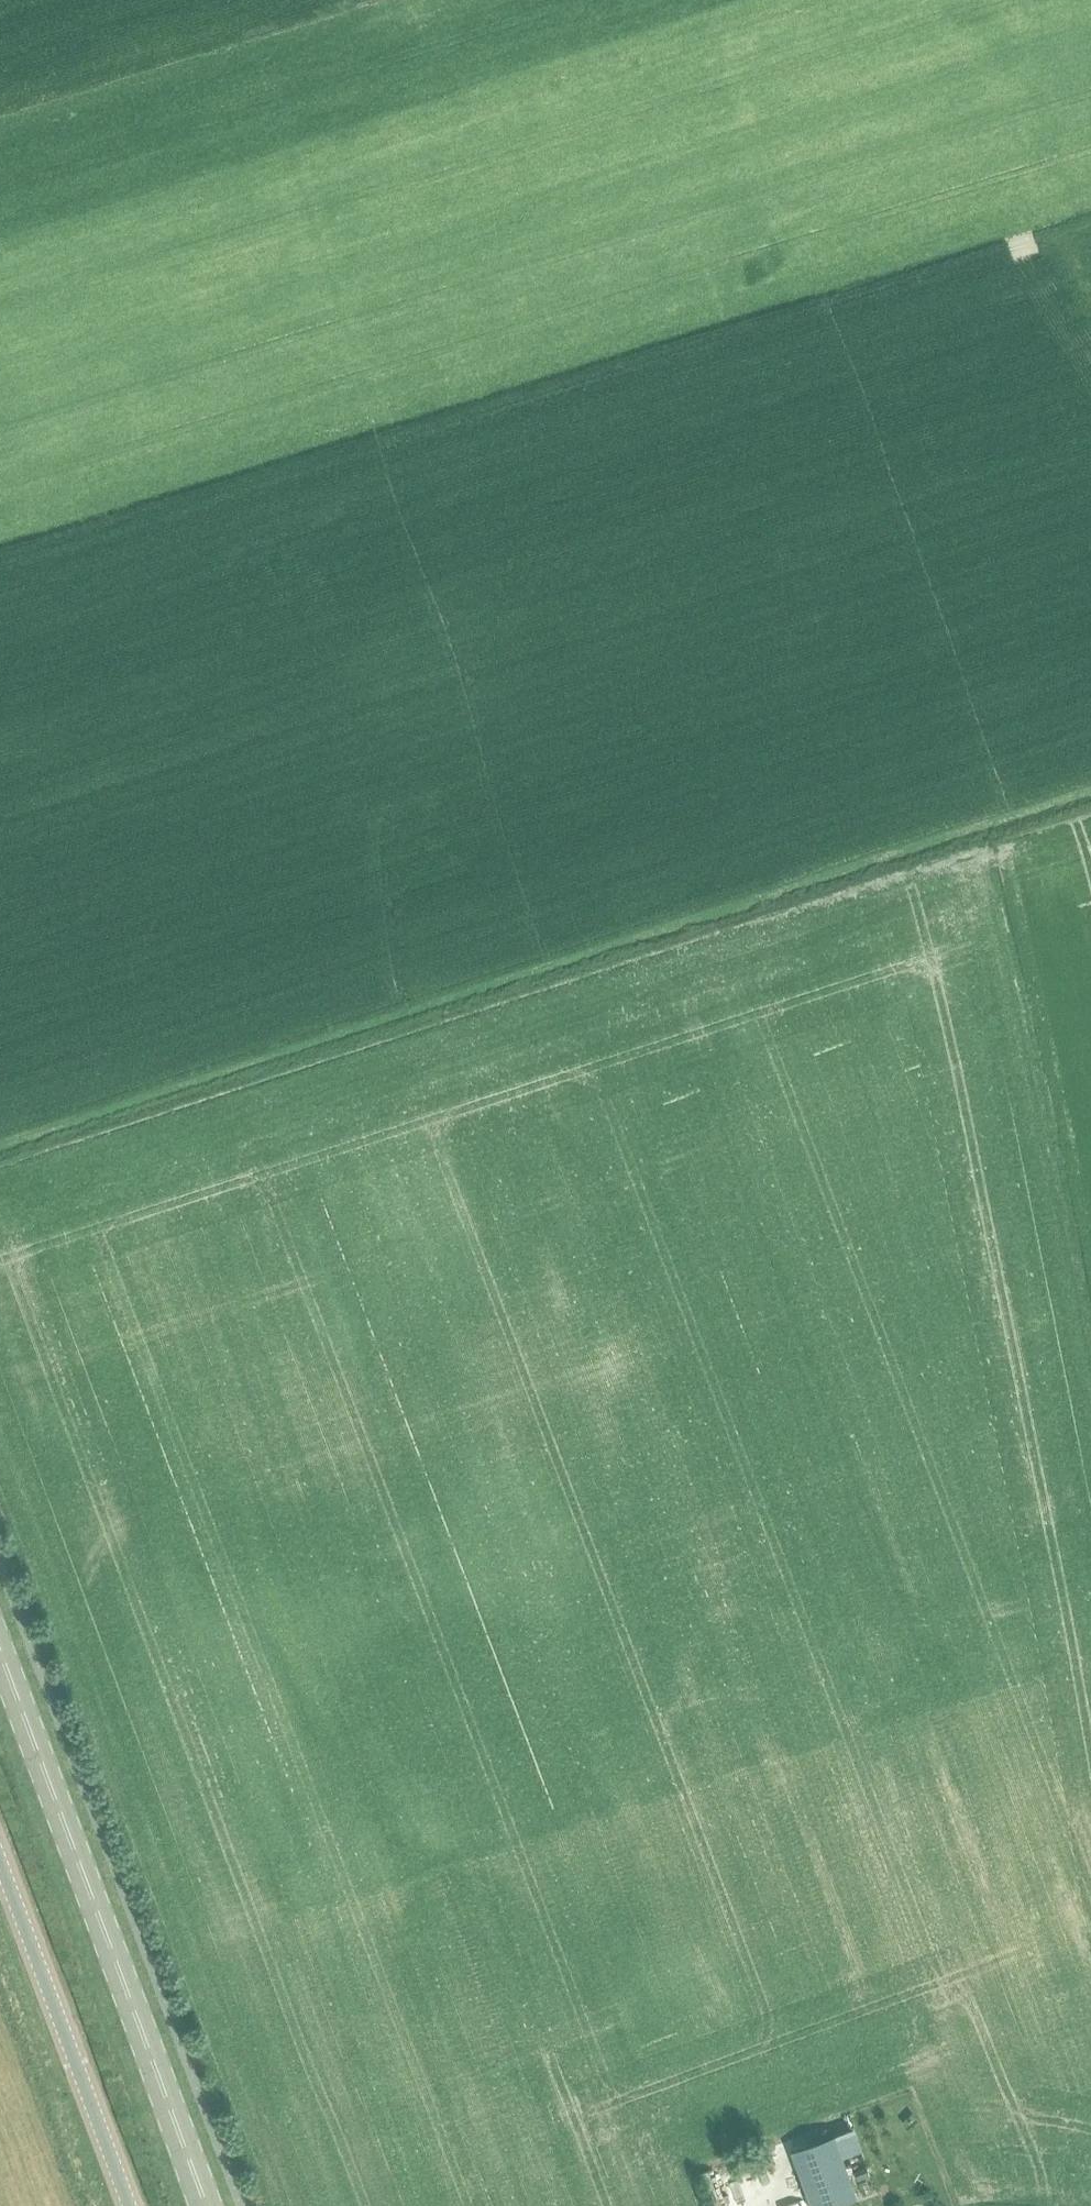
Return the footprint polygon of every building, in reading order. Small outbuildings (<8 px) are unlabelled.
[(834,2136),(791,2151),(812,2205),(838,2205),(857,2199),(834,2136)] [(867,2167),(854,2171),(858,2180),(870,2176),(867,2167)]
